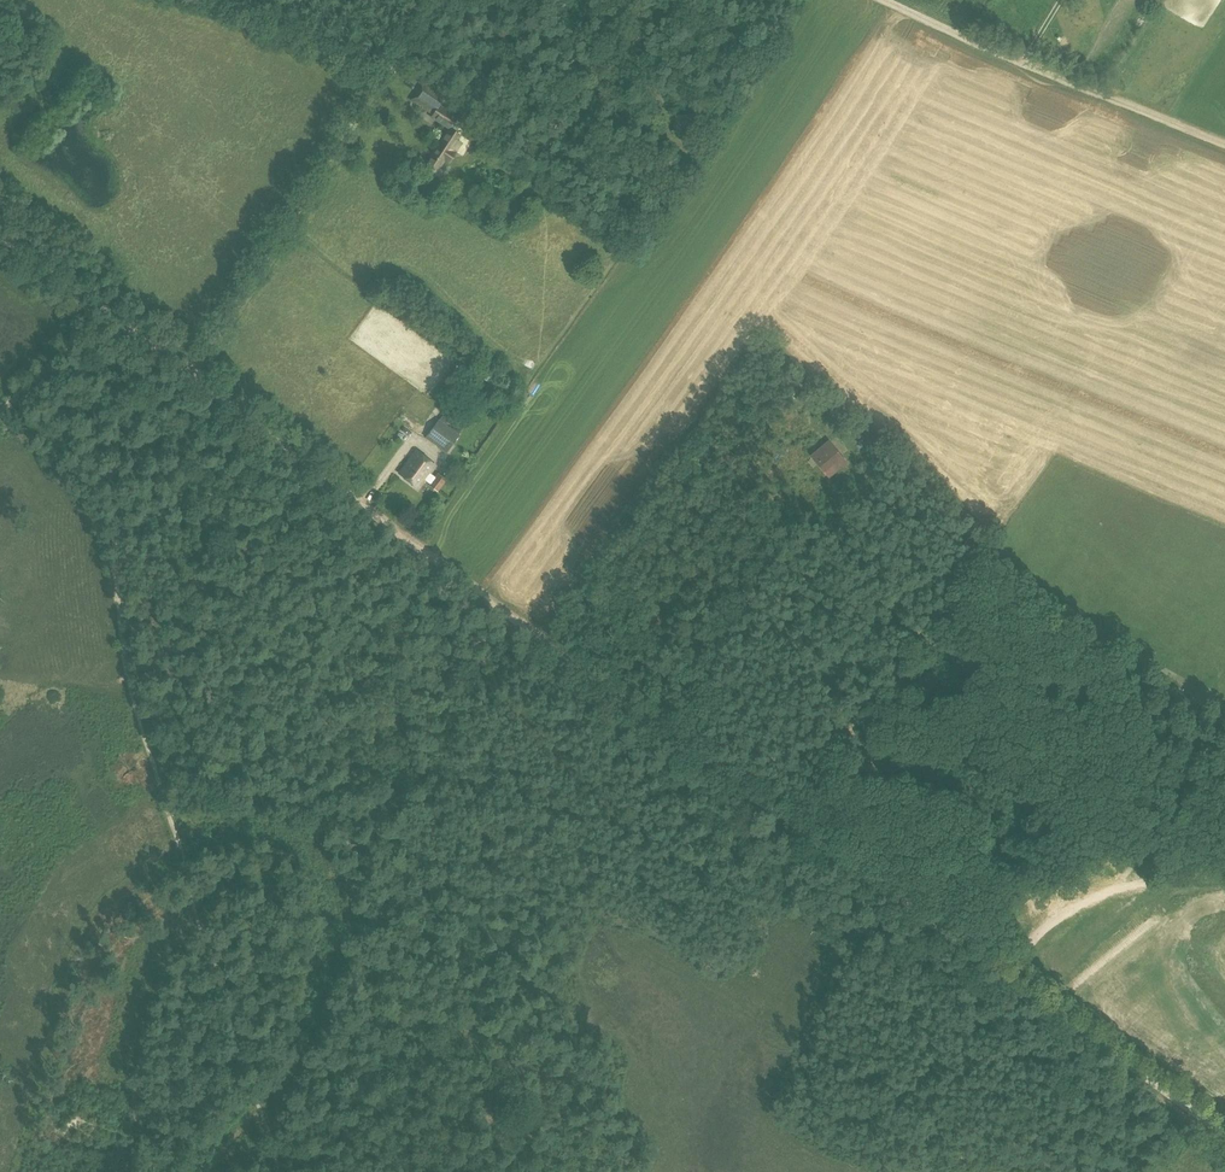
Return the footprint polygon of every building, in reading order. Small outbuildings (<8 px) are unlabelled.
[(424,165),(436,173),(444,161),(448,163),(461,143),(458,141),(461,136),(457,133),(465,119),(441,103),(446,96),(425,83),(420,89),(413,101),(429,112),(429,117),(448,129),(424,165)] [(679,133),(698,132),(698,131),(697,131),(696,122),(701,122),(700,114),(682,115),(683,122),(679,122),(680,132),(679,133)] [(481,394),(486,398),(494,387),(489,383),(481,394)] [(426,438),(445,453),(456,438),(459,434),(450,427),(446,424),(451,417),(445,412),(426,438)] [(410,424),(416,433),(422,429),(417,420),(410,424)] [(844,447),(825,452),(830,469),(843,465),(845,472),(851,470),(844,447)] [(428,485),(437,492),(446,480),(437,473),(434,476),(430,473),(436,465),(416,451),(399,473),(418,488),(425,480),(429,484),(428,485)] [(463,472),(469,463),(466,461),(460,470),(463,472)]
